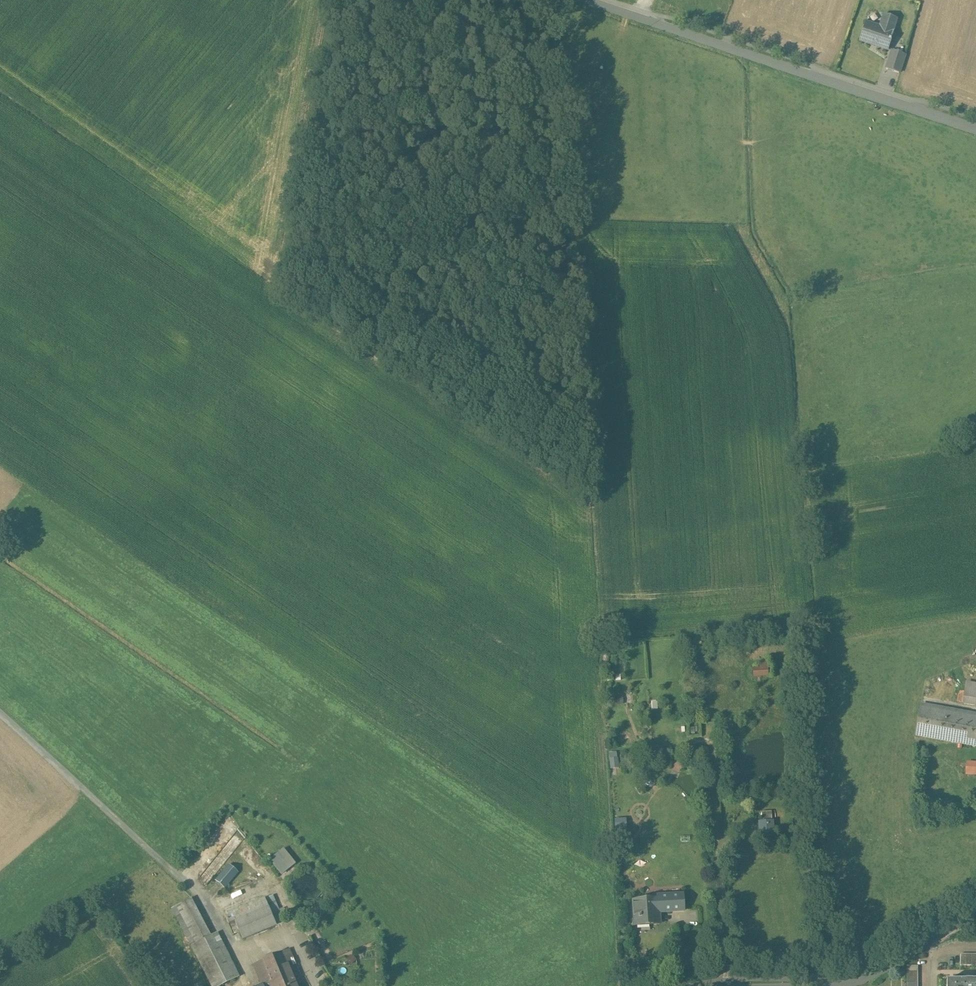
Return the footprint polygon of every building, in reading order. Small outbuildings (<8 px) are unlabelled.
[(880,27),(866,23),(860,42),(887,50),(896,20),(884,16),(880,27)] [(891,51),(886,68),(899,72),(905,55),(891,51)] [(965,692),(963,704),(975,706),(975,694),(965,692)] [(922,705),(917,736),(975,746),(975,714),(922,705)] [(609,753),(612,768),(620,767),(617,751),(609,753)] [(652,792),(638,794),(639,805),(653,804),(652,792)] [(773,822),(759,824),(760,835),(773,834),(773,822)] [(269,859),(282,875),(297,863),(284,847),(269,859)] [(229,865),(216,881),(224,888),(237,873),(229,865)] [(683,895),(659,896),(659,902),(660,913),(684,911),(683,895)] [(284,923),(272,896),(265,899),(276,926),(284,923)] [(265,899),(231,914),(239,933),(243,940),(276,926),(265,899)] [(659,902),(633,904),(634,917),(638,917),(639,923),(656,922),(656,913),(660,913),(659,902)] [(211,937),(196,908),(176,919),(191,947),(211,937)] [(239,933),(231,914),(225,916),(233,935),(239,933)] [(191,947),(211,985),(224,985),(239,977),(217,934),(211,937),(191,947)] [(301,978),(289,950),(284,953),(295,980),(301,978)] [(284,953),(260,963),(270,985),(298,985),(295,980),(284,953)] [(966,955),(966,966),(975,966),(975,955),(966,955)] [(260,963),(253,966),(261,985),(263,985),(270,985),(260,963)] [(907,967),(907,985),(918,985),(917,967),(907,967)]
